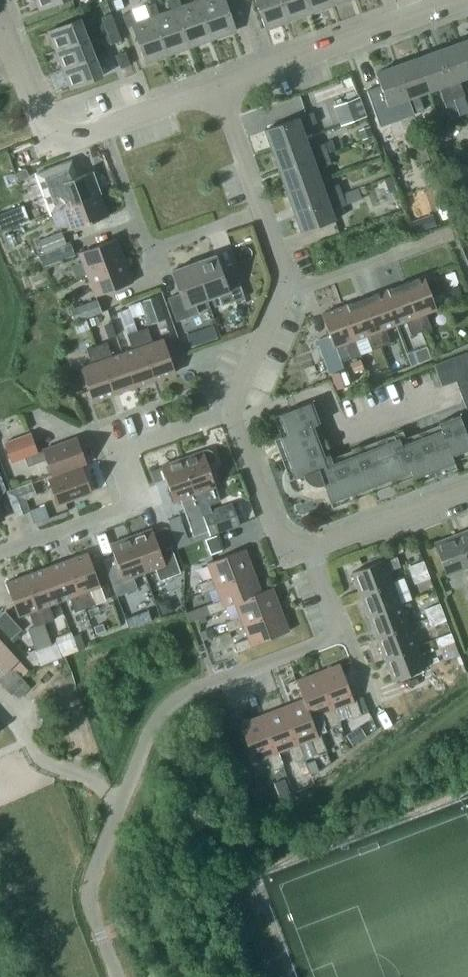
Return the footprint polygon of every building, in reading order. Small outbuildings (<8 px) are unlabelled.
[(39,9),(63,0),(36,0),(39,9)] [(112,0),(116,10),(123,8),(121,0),(114,0),(112,0)] [(212,38),(213,38),(200,1),(194,3),(182,7),(179,0),(168,0),(172,11),(177,9),(190,46),(191,46),(191,45),(212,37),(212,38)] [(213,37),(235,29),(235,30),(236,30),(225,0),(193,0),(194,3),(200,1),(213,38),(213,37)] [(266,28),(266,27),(288,20),(281,0),(255,0),(265,28),(266,28)] [(288,20),(289,20),(289,19),(310,12),(311,12),(307,0),(281,0),(288,20)] [(333,4),(332,0),(307,0),(311,12),(311,11),(333,4)] [(149,19),(154,17),(168,54),(168,53),(190,45),(190,46),(177,9),(172,11),(159,15),(155,3),(145,6),(149,19)] [(127,27),(132,25),(145,62),(146,62),(146,61),(167,53),(167,54),(168,54),(154,17),(149,19),(137,23),(132,11),(122,14),(127,27)] [(101,17),(106,30),(115,27),(110,13),(101,17)] [(79,19),(48,31),(56,50),(87,38),(79,19)] [(115,27),(106,30),(111,43),(120,40),(115,27)] [(87,38),(56,50),(63,68),(63,69),(94,57),(87,38)] [(457,43),(467,72),(467,39),(457,43)] [(437,50),(454,97),(464,94),(459,80),(467,76),(467,72),(457,43),(437,50)] [(437,50),(417,57),(428,90),(438,87),(443,101),(454,97),(437,50)] [(115,55),(120,67),(129,64),(124,51),(115,55)] [(94,57),(63,69),(70,88),(101,76),(94,57)] [(417,57),(396,65),(413,112),(422,109),(417,94),(428,90),(417,57)] [(413,112),(396,65),(375,72),(387,105),(398,101),(403,116),(413,112)] [(333,105),(341,125),(366,115),(359,96),(333,105)] [(368,109),(381,143),(396,138),(383,104),(368,109)] [(264,129),(272,150),(304,138),(300,128),(316,122),(313,112),(264,129)] [(369,126),(358,130),(361,140),(372,135),(369,126)] [(272,150),(279,170),(327,153),(324,142),(308,148),(304,138),(272,150)] [(331,140),(324,142),(327,153),(335,150),(331,140)] [(458,147),(440,154),(444,166),(462,160),(458,147)] [(279,170),(287,191),(319,179),(315,169),(331,163),(327,153),(279,170)] [(28,176),(34,191),(40,189),(49,213),(62,208),(99,194),(91,172),(63,182),(57,165),(28,176)] [(392,176),(383,180),(388,193),(396,190),(392,176)] [(21,188),(17,177),(5,181),(9,192),(21,188)] [(287,191),(294,213),(342,193),(338,183),(323,189),(319,179),(287,191)] [(342,193),(294,213),(301,232),(334,220),(330,209),(346,203),(342,193)] [(99,194),(62,208),(70,230),(107,216),(99,194)] [(0,212),(0,229),(28,218),(22,203),(0,212)] [(64,242),(60,232),(40,240),(43,250),(64,242)] [(78,253),(86,274),(123,260),(115,238),(78,253)] [(74,255),(69,243),(54,249),(58,261),(74,255)] [(243,297),(234,273),(223,277),(215,255),(193,263),(206,299),(218,294),(221,305),(243,297)] [(86,274),(95,296),(132,282),(123,260),(86,274)] [(171,271),(179,293),(167,297),(176,321),(197,313),(194,303),(206,299),(193,263),(171,271)] [(423,276),(404,283),(420,330),(430,327),(425,313),(436,309),(423,276)] [(404,283),(383,291),(395,324),(405,321),(410,334),(420,330),(404,283)] [(383,291),(362,299),(380,346),(390,342),(385,328),(395,324),(383,291)] [(143,299),(151,322),(165,318),(157,295),(143,299)] [(362,299),(342,306),(355,340),(365,336),(370,350),(380,346),(362,299)] [(100,311),(96,300),(69,310),(73,321),(100,311)] [(355,340),(342,306),(321,314),(329,335),(333,347),(335,346),(343,343),(349,358),(360,353),(355,340)] [(185,333),(190,346),(217,336),(212,323),(185,333)] [(147,327),(137,330),(153,378),(174,371),(163,337),(152,341),(147,327)] [(132,348),(121,352),(133,385),(153,378),(137,330),(127,334),(132,348)] [(329,335),(316,340),(322,358),(324,362),(329,374),(330,373),(343,369),(339,357),(335,346),(333,347),(329,335)] [(106,341),(96,345),(113,392),(133,385),(121,352),(111,355),(106,341)] [(113,392),(96,345),(86,348),(91,362),(80,366),(92,399),(113,392)] [(415,349),(420,361),(430,358),(425,345),(415,349)] [(432,364),(440,385),(454,379),(467,415),(467,353),(467,350),(432,364)] [(343,369),(330,373),(334,383),(336,389),(349,384),(343,369)] [(322,484),(329,502),(409,470),(412,478),(453,462),(450,455),(467,449),(467,442),(457,415),(438,422),(440,428),(401,443),(398,437),(327,464),(312,425),(319,422),(311,401),(277,414),(285,434),(278,436),(294,478),(303,475),(304,477),(306,480),(309,482),(313,484),(316,484),(320,484),(322,484)] [(4,443),(11,463),(25,458),(28,466),(47,460),(52,474),(65,469),(67,473),(80,468),(79,464),(84,462),(76,438),(43,450),(37,452),(30,433),(4,443)] [(214,487),(215,487),(207,465),(211,463),(213,459),(213,455),(210,452),(206,450),(202,451),(182,458),(194,494),(205,490),(210,503),(219,500),(214,487)] [(173,501),(174,501),(178,514),(187,511),(183,498),(194,494),(182,458),(161,466),(173,501)] [(80,468),(67,473),(65,469),(52,474),(53,477),(48,479),(56,504),(89,492),(80,468)] [(30,482),(6,492),(15,515),(29,510),(24,499),(35,495),(30,482)] [(202,513),(210,535),(239,524),(231,502),(202,513)] [(151,529),(130,536),(144,572),(154,568),(159,580),(179,572),(170,547),(159,551),(151,529)] [(456,534),(467,565),(467,529),(456,534)] [(207,531),(191,536),(191,535),(186,537),(174,540),(176,547),(208,536),(207,531)] [(467,565),(456,534),(433,542),(444,573),(467,565)] [(144,572),(130,536),(110,544),(118,566),(107,570),(118,595),(137,588),(132,576),(144,572)] [(199,591),(214,585),(213,583),(251,568),(243,549),(207,563),(210,572),(212,576),(196,582),(199,591)] [(87,552),(69,559),(67,560),(85,606),(95,603),(89,589),(100,585),(94,572),(87,552)] [(74,610),(85,606),(67,560),(47,567),(58,600),(69,596),(74,610)] [(350,572),(358,594),(392,582),(383,560),(350,572)] [(411,574),(425,569),(422,561),(408,567),(411,574)] [(48,604),(58,600),(47,567),(35,572),(27,575),(43,621),(53,618),(48,604)] [(221,604),(231,600),(258,590),(252,572),(251,568),(213,583),(214,585),(219,597),(204,603),(207,612),(222,606),(221,604)] [(414,582),(428,577),(425,569),(411,574),(414,582)] [(43,621),(27,575),(5,582),(17,615),(28,611),(33,625),(43,621)] [(358,594),(367,617),(400,604),(392,582),(358,594)] [(269,585),(258,590),(231,600),(237,615),(222,620),(226,629),(241,624),(240,622),(277,607),(269,585)] [(166,598),(153,602),(158,614),(170,610),(166,598)] [(204,603),(192,607),(196,616),(207,612),(204,603)] [(423,609),(427,617),(441,611),(438,603),(423,609)] [(367,617),(375,639),(408,626),(400,604),(367,617)] [(286,630),(277,607),(240,622),(241,624),(245,636),(230,641),(234,651),(250,645),(249,644),(286,630)] [(441,611),(427,617),(430,625),(444,619),(441,611)] [(140,613),(123,619),(127,629),(143,624),(140,613)] [(33,625),(25,628),(34,650),(52,643),(43,621),(33,625)] [(207,626),(196,631),(199,638),(210,634),(207,626)] [(375,639),(384,662),(416,648),(408,626),(375,639)] [(55,642),(53,643),(59,659),(61,658),(61,657),(78,650),(73,636),(71,631),(54,638),(55,642)] [(85,648),(81,632),(73,636),(78,650),(85,648)] [(434,638),(437,647),(452,641),(448,633),(434,638)] [(416,648),(384,662),(391,680),(424,668),(416,648)] [(339,663),(319,670),(317,671),(331,708),(333,708),(345,703),(350,718),(360,714),(354,699),(352,699),(339,663)] [(7,666),(0,671),(0,685),(7,694),(20,683),(7,666)] [(338,722),(333,708),(331,708),(317,671),(294,680),(301,698),(300,698),(302,702),(304,701),(310,717),(323,712),(328,725),(338,722)] [(310,717),(304,701),(302,702),(300,698),(283,705),(298,743),(303,757),(304,759),(316,755),(315,753),(324,749),(318,734),(317,735),(310,717)] [(283,705),(263,713),(277,751),(288,747),(293,761),(303,757),(298,743),(283,705)] [(277,751),(263,713),(238,722),(252,760),(267,754),(272,769),(282,765),(277,751)]
